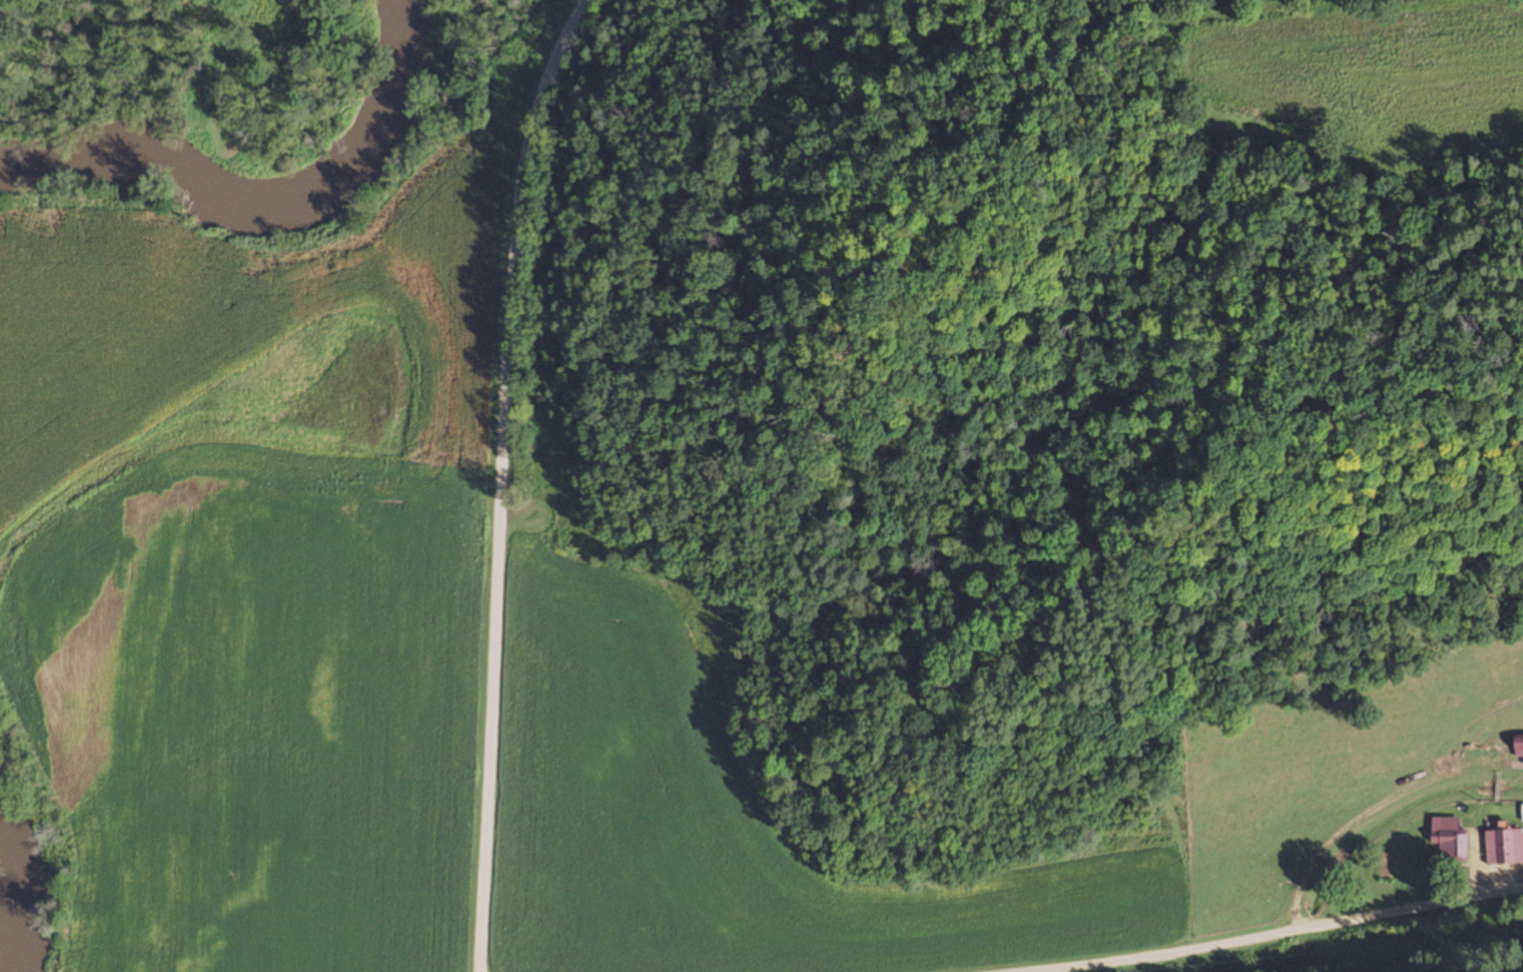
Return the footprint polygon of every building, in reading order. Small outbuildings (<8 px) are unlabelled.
[(1514,736),(1514,745),(1522,745),(1522,736),(1514,736)] [(1431,818),(1431,845),(1440,845),(1440,862),(1467,862),(1468,831),(1440,830),(1441,818),(1431,818)] [(1522,863),(1522,829),(1507,830),(1506,823),(1500,823),(1500,830),(1485,831),(1486,865),(1522,863)]
